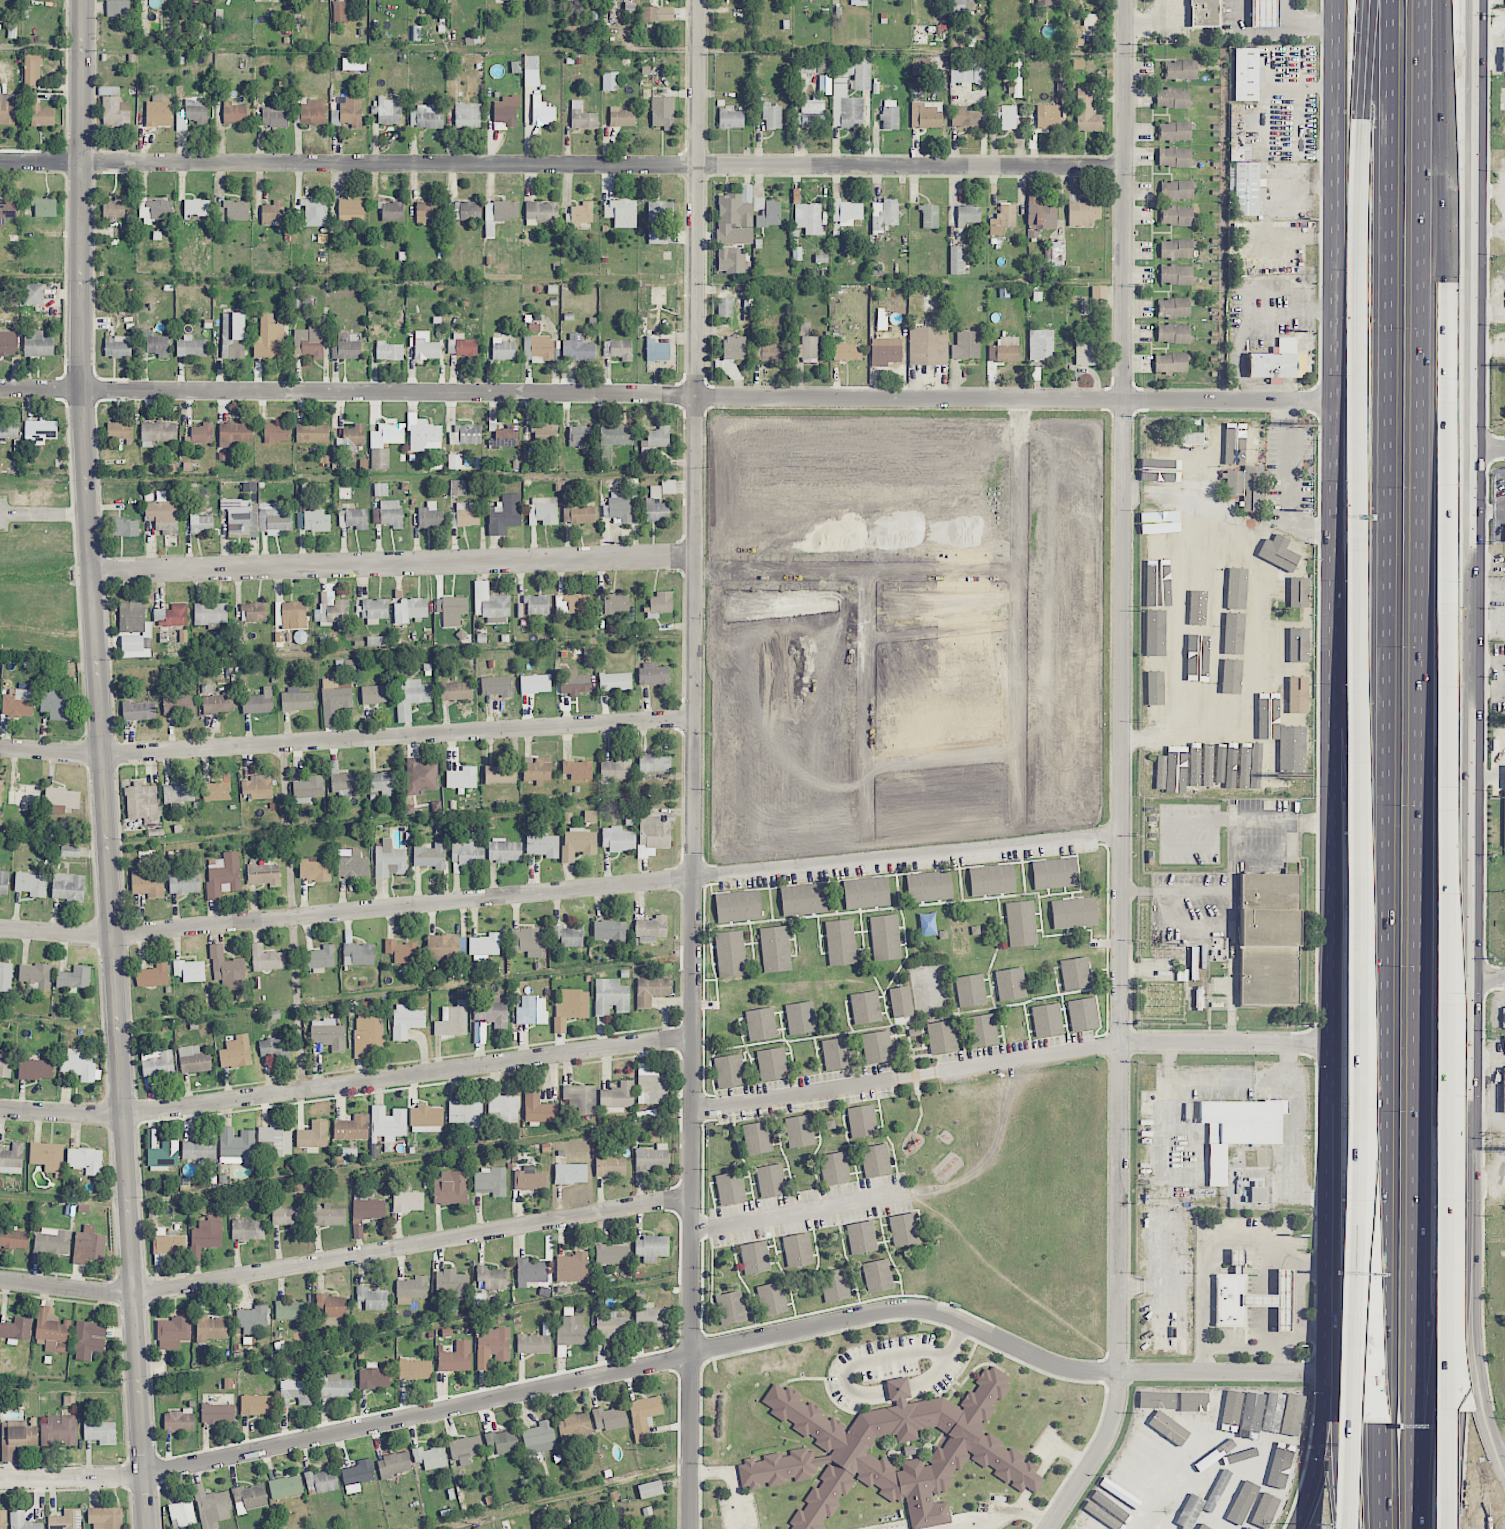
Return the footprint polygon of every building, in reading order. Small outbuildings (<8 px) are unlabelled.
[(107,16),(130,16),(130,0),(106,0),(107,16)] [(973,11),(973,0),(953,0),(953,12),(973,11)] [(1219,0),(1189,0),(1190,26),(1219,26),(1219,0)] [(1251,24),(1251,0),(1276,0),(1276,24),(1251,24)] [(347,22),(346,1),(333,1),(333,22),(347,22)] [(673,6),(641,7),(642,21),(673,21),(673,6)] [(1234,100),(1258,100),(1258,47),(1234,47),(1234,100)] [(24,54),(25,88),(40,88),(40,53),(24,54)] [(815,73),(816,57),(796,56),(796,72),(815,73)] [(342,70),(366,71),(366,58),(342,57),(342,70)] [(951,84),(988,82),(987,58),(975,59),(975,63),(961,63),(962,70),(950,70),(951,84)] [(848,75),(853,75),(853,59),(833,59),(832,127),(862,128),(863,98),(847,97),(848,75)] [(1021,98),(1022,59),(1014,59),(1013,98),(1021,98)] [(1197,79),(1197,60),(1164,61),(1165,79),(1197,79)] [(602,91),(619,90),(619,71),(602,72),(602,91)] [(103,95),(102,125),(130,126),(130,102),(119,102),(119,87),(99,86),(99,95),(103,95)] [(1092,88),(1077,88),(1077,131),(1101,131),(1102,114),(1092,114),(1092,88)] [(1156,107),(1189,108),(1190,89),(1157,88),(1156,107)] [(0,94),(0,124),(15,124),(14,94),(0,94)] [(533,94),(532,124),(555,125),(555,105),(541,105),(541,94),(533,94)] [(824,127),(825,95),(813,95),(813,100),(802,100),(801,127),(824,127)] [(494,102),(493,128),(515,128),(516,106),(520,106),(520,96),(502,96),(502,102),(494,102)] [(362,97),(342,97),(342,110),(331,110),(331,125),(351,125),(351,128),(361,128),(362,97)] [(673,97),(651,97),(652,126),(663,126),(663,131),(674,130),(673,97)] [(146,98),(146,127),(171,126),(171,102),(163,102),(162,98),(146,98)] [(401,98),(378,99),(378,106),(371,106),(371,113),(378,113),(378,124),(402,123),(401,98)] [(326,124),(326,99),(300,99),(300,123),(326,124)] [(232,105),(232,100),(223,100),(223,123),(247,122),(247,105),(232,105)] [(598,113),(583,113),(583,100),(572,100),(571,128),(597,128),(598,113)] [(898,129),(898,100),(881,100),(881,129),(898,129)] [(194,125),(207,124),(207,101),(185,102),(185,120),(194,120),(194,125)] [(942,101),(912,102),(912,128),(942,127),(942,101)] [(54,108),(40,108),(40,103),(31,103),(32,126),(54,126),(54,108)] [(455,127),(480,128),(481,104),(455,103),(455,127)] [(766,129),(782,129),(781,104),(762,104),(763,121),(766,121),(766,129)] [(965,110),(964,105),(951,106),(951,127),(981,126),(981,110),(965,110)] [(1016,105),(1001,106),(1001,130),(1016,129),(1016,105)] [(1036,105),(1037,128),(1060,128),(1060,105),(1036,105)] [(1229,148),(1243,148),(1243,124),(1245,124),(1245,105),(1229,105),(1229,148)] [(287,127),(287,106),(262,106),(262,127),(287,127)] [(443,128),(443,112),(436,112),(436,106),(410,106),(410,127),(443,128)] [(609,126),(635,126),(635,108),(610,108),(609,126)] [(743,110),(719,110),(719,128),(744,128),(743,110)] [(1191,140),(1191,121),(1159,122),(1159,141),(1191,140)] [(1190,147),(1158,148),(1159,167),(1191,167),(1190,147)] [(1259,216),(1259,201),(1266,201),(1266,162),(1234,162),(1235,216),(1259,216)] [(1192,180),(1160,181),(1161,200),(1193,200),(1192,180)] [(753,244),(753,227),(752,227),(753,184),(741,184),(741,194),(717,194),(717,244),(753,244)] [(1037,186),(1027,187),(1028,230),(1057,229),(1056,205),(1037,206),(1037,186)] [(103,220),(126,219),(125,196),(114,196),(114,201),(103,201),(103,220)] [(56,197),(31,197),(31,206),(35,206),(35,216),(56,217),(56,197)] [(416,202),(416,223),(427,223),(427,219),(438,218),(438,197),(427,198),(427,201),(416,202)] [(303,217),(326,217),(326,198),(303,198),(303,217)] [(898,225),(898,199),(882,198),(882,203),(872,202),(872,230),(887,231),(887,225),(898,225)] [(209,216),(209,199),(184,199),(184,217),(209,216)] [(364,220),(364,199),(339,199),(338,220),(364,220)] [(780,199),(753,200),(753,212),(755,212),(756,226),(780,226),(780,199)] [(16,200),(0,200),(0,226),(6,226),(6,218),(17,218),(16,200)] [(140,201),(141,224),(152,224),(151,219),(171,219),(171,200),(140,201)] [(226,221),(249,220),(249,200),(223,201),(223,207),(214,207),(215,221),(226,221)] [(262,204),(262,225),(271,225),(271,222),(284,222),(283,200),(273,200),(273,204),(262,204)] [(403,201),(380,202),(380,220),(403,220),(403,201)] [(481,220),(481,201),(453,201),(453,220),(481,220)] [(485,201),(485,238),(495,238),(495,220),(518,220),(518,201),(485,201)] [(593,201),(582,201),(581,206),(570,206),(570,227),(580,227),(580,222),(592,223),(593,201)] [(604,218),(614,217),(614,228),(636,228),(636,201),(604,201),(604,218)] [(648,223),(673,222),(673,201),(648,201),(648,223)] [(862,201),(833,201),(833,225),(853,224),(853,220),(863,219),(862,201)] [(558,202),(526,202),(525,223),(558,223),(558,202)] [(1068,202),(1069,226),(1094,226),(1094,219),(1101,219),(1101,202),(1068,202)] [(795,227),(804,227),(805,235),(824,235),(824,226),(821,226),(821,203),(794,204),(795,227)] [(1016,226),(1016,203),(1000,204),(1000,212),(999,212),(999,226),(1016,226)] [(939,228),(939,205),(921,205),(921,228),(939,228)] [(957,228),(965,228),(965,222),(980,222),(980,206),(958,206),(957,228)] [(1193,206),(1161,206),(1161,225),(1193,226),(1193,206)] [(649,243),(667,244),(667,230),(649,230),(649,243)] [(1161,259),(1193,258),(1192,239),(1160,240),(1161,259)] [(1064,241),(1044,242),(1045,270),(1065,269),(1064,241)] [(963,246),(949,246),(950,274),(963,274),(963,246)] [(744,248),(718,247),(718,272),(750,273),(750,261),(744,261),(744,248)] [(1194,265),(1160,266),(1160,285),(1194,284),(1194,265)] [(44,304),(44,284),(25,283),(24,304),(44,304)] [(1107,286),(1092,285),(1092,308),(1107,309),(1107,286)] [(733,316),(733,298),(717,298),(718,317),(733,316)] [(1158,317),(1190,316),(1189,298),(1157,299),(1158,317)] [(245,313),(223,312),(221,358),(244,359),(245,313)] [(253,357),(284,358),(284,323),(273,323),(273,313),(260,313),(260,336),(254,336),(253,357)] [(323,360),(322,324),(308,324),(309,329),(294,330),(294,354),(311,353),(311,360),(323,360)] [(1158,324),(1158,343),(1190,343),(1189,324),(1158,324)] [(948,327),(909,326),(909,364),(947,365),(948,327)] [(169,357),(168,336),(152,336),(152,329),(145,330),(146,353),(157,352),(157,358),(169,357)] [(1028,330),(1029,360),(1053,359),(1052,329),(1028,330)] [(53,338),(42,338),(42,330),(24,330),(24,356),(54,356),(53,338)] [(429,330),(414,331),(415,359),(441,358),(440,342),(430,342),(429,330)] [(0,331),(0,355),(17,356),(18,332),(0,331)] [(980,331),(957,331),(957,345),(951,345),(951,358),(979,359),(980,331)] [(332,359),(361,358),(361,332),(338,333),(338,345),(331,345),(332,359)] [(477,360),(477,339),(464,339),(464,333),(449,333),(450,354),(467,354),(467,360),(477,360)] [(563,340),(562,359),(595,360),(595,343),(583,343),(583,333),(569,333),(569,340),(563,340)] [(131,358),(132,337),(105,336),(105,357),(131,358)] [(746,336),(724,336),(724,359),(745,360),(746,336)] [(802,336),(802,362),(817,362),(818,336),(802,336)] [(989,361),(1019,361),(1019,336),(1000,337),(1000,345),(988,345),(989,361)] [(1076,365),(1099,365),(1098,336),(1075,336),(1076,365)] [(1248,378),(1304,378),(1304,353),(1296,353),(1296,337),(1278,336),(1278,352),(1248,352),(1248,378)] [(177,357),(206,357),(207,339),(191,339),(191,337),(177,337),(177,357)] [(492,359),(516,359),(516,342),(501,341),(501,337),(493,337),(492,359)] [(646,360),(670,360),(669,342),(654,343),(654,338),(646,338),(646,360)] [(871,363),(901,364),(902,339),(871,338),(871,363)] [(403,344),(386,344),(386,340),(376,340),(376,360),(403,360),(403,344)] [(631,361),(631,340),(604,340),(604,354),(606,354),(606,348),(610,348),(610,357),(621,357),(621,361),(631,361)] [(755,360),(785,361),(785,344),(755,343),(755,360)] [(861,360),(862,343),(834,343),(833,360),(861,360)] [(1187,372),(1188,354),(1155,353),(1155,372),(1187,372)] [(410,425),(410,450),(441,449),(441,424),(428,425),(428,419),(417,419),(417,425),(410,425)] [(18,420),(0,420),(0,438),(19,437),(18,420)] [(57,439),(57,420),(25,421),(25,439),(57,439)] [(212,443),(212,421),(202,422),(202,426),(191,426),(191,443),(212,443)] [(107,438),(132,439),(132,422),(108,422),(107,438)] [(141,422),(141,447),(152,447),(152,441),(177,442),(177,422),(141,422)] [(219,444),(252,445),(252,422),(220,422),(219,444)] [(290,423),(264,422),(264,442),(289,442),(290,423)] [(296,424),(296,443),(329,443),(329,423),(296,424)] [(336,451),(355,451),(356,444),(364,444),(364,423),(354,423),(354,428),(343,428),(343,438),(337,438),(336,451)] [(389,468),(389,445),(404,445),(404,424),(378,423),(378,431),(371,431),(371,468),(389,468)] [(1230,424),(1210,423),(1209,453),(1228,454),(1230,424)] [(481,424),(451,425),(451,444),(481,443),(481,424)] [(517,446),(517,425),(506,425),(506,429),(495,429),(495,446),(517,446)] [(534,443),(557,444),(558,425),(534,425),(534,443)] [(591,447),(591,426),(569,425),(569,446),(591,447)] [(632,445),(632,426),(602,425),(600,465),(611,466),(612,444),(632,445)] [(641,454),(655,454),(655,446),(670,446),(669,425),(658,426),(658,430),(647,430),(648,440),(640,440),(641,454)] [(1257,425),(1239,425),(1238,462),(1256,463),(1257,425)] [(1179,444),(1203,445),(1203,432),(1180,432),(1179,444)] [(461,454),(448,454),(448,469),(462,469),(461,454)] [(1179,475),(1180,459),(1148,458),(1148,474),(1179,475)] [(1262,512),(1263,466),(1244,465),(1244,471),(1225,471),(1225,495),(1243,495),(1243,511),(1262,512)] [(676,493),(675,479),(662,480),(662,494),(676,493)] [(466,480),(451,480),(451,495),(465,496),(466,480)] [(376,496),(388,495),(387,484),(375,485),(376,496)] [(646,521),(668,522),(668,501),(660,501),(661,486),(651,486),(651,497),(646,497),(646,521)] [(521,525),(520,493),(502,494),(502,504),(488,505),(489,535),(506,535),(506,526),(521,525)] [(529,497),(529,525),(536,525),(536,523),(557,523),(557,498),(529,497)] [(228,535),(259,535),(258,532),(267,532),(267,535),(280,535),(280,531),(291,530),(291,508),(283,508),(283,503),(249,503),(249,499),(220,499),(220,510),(228,510),(228,535)] [(401,529),(402,500),(381,500),(380,524),(392,525),(392,528),(401,529)] [(179,533),(179,501),(146,501),(146,521),(155,521),(155,534),(179,533)] [(419,527),(444,526),(443,510),(435,510),(435,502),(427,502),(427,507),(418,507),(419,527)] [(456,502),(456,526),(479,526),(479,502),(456,502)] [(595,506),(581,506),(581,503),(563,504),(564,523),(595,522),(595,506)] [(1142,527),(1183,528),(1184,507),(1143,507),(1142,527)] [(212,508),(190,508),(190,532),(212,532),(212,508)] [(367,508),(345,508),(345,516),(344,516),(345,526),(355,526),(355,530),(367,530),(367,508)] [(297,531),(331,530),(330,514),(323,515),(323,510),(297,511),(297,531)] [(138,520),(120,520),(120,517),(111,517),(112,536),(139,536),(138,520)] [(1165,533),(1146,533),(1147,580),(1166,579),(1165,533)] [(1367,540),(1340,540),(1341,1404),(1352,1404),(1352,1412),(1364,1412),(1364,1418),(1370,1418),(1370,1396),(1374,1396),(1373,1023),(1367,1023),(1367,540)] [(1306,568),(1306,543),(1261,541),(1260,567),(1306,568)] [(1215,600),(1224,601),(1226,560),(1217,560),(1215,600)] [(1229,605),(1238,605),(1237,573),(1228,574),(1229,605)] [(474,580),(475,616),(487,616),(487,623),(509,622),(509,595),(489,595),(488,580),(474,580)] [(1309,583),(1291,583),(1290,619),(1308,620),(1309,583)] [(1148,620),(1165,620),(1164,586),(1148,586),(1148,620)] [(1271,630),(1272,591),(1262,590),(1262,629),(1271,630)] [(604,594),(604,613),(629,612),(629,593),(604,594)] [(672,593),(649,593),(649,608),(646,608),(646,618),(659,618),(659,612),(672,612),(672,593)] [(589,612),(589,604),(597,604),(596,594),(555,595),(555,613),(589,612)] [(1207,638),(1208,595),(1190,594),(1189,638),(1207,638)] [(526,614),(549,614),(549,595),(526,595),(526,614)] [(460,614),(468,614),(467,597),(436,598),(436,612),(442,612),(443,627),(461,627),(460,614)] [(395,620),(428,619),(427,598),(395,599),(395,620)] [(364,625),(379,624),(379,619),(389,618),(388,599),(363,600),(364,625)] [(306,601),(275,602),(275,623),(281,623),(281,629),(307,628),(306,601)] [(349,601),(327,601),(327,602),(320,602),(320,609),(314,609),(314,624),(337,623),(337,627),(349,627),(349,601)] [(144,602),(119,602),(120,634),(122,634),(122,657),(152,657),(151,621),(145,621),(144,602)] [(187,625),(187,603),(171,604),(171,609),(155,609),(155,626),(187,625)] [(227,622),(227,603),(194,604),(195,626),(218,626),(218,623),(227,622)] [(267,603),(241,603),(241,621),(267,621),(267,603)] [(1223,612),(1214,612),(1214,643),(1222,644),(1223,612)] [(1243,654),(1244,613),(1225,612),(1224,654),(1243,654)] [(1164,657),(1164,628),(1146,627),(1145,657),(1164,657)] [(1290,660),(1307,660),(1307,630),(1290,630),(1290,660)] [(388,646),(388,636),(366,637),(367,646),(388,646)] [(1203,684),(1204,640),(1188,639),(1186,683),(1203,684)] [(1288,640),(1278,640),(1277,685),(1287,686),(1288,640)] [(638,664),(639,685),(669,684),(668,666),(657,666),(656,664),(638,664)] [(577,668),(559,669),(560,693),(569,693),(569,694),(592,693),(591,674),(577,675),(577,668)] [(1164,668),(1144,668),(1144,702),(1164,702),(1164,668)] [(599,691),(632,690),(631,672),(599,673),(599,691)] [(551,693),(550,675),(520,675),(520,693),(551,693)] [(481,677),(482,695),(502,694),(502,697),(512,697),(511,676),(481,677)] [(353,707),(352,677),(321,678),(323,726),(338,726),(337,708),(353,707)] [(1307,678),(1288,678),(1289,712),(1308,712),(1307,678)] [(432,684),(421,684),(421,679),(402,680),(403,702),(397,702),(398,723),(412,722),(411,703),(432,702),(432,684)] [(1276,718),(1277,681),(1267,680),(1267,717),(1276,718)] [(473,699),(472,682),(440,683),(441,700),(473,699)] [(362,703),(392,703),(392,685),(361,685),(362,703)] [(242,713),(273,713),(272,686),(263,686),(263,695),(242,695),(242,713)] [(281,710),(314,709),(313,692),(300,692),(300,688),(281,689),(281,710)] [(34,716),(34,691),(3,690),(2,715),(34,716)] [(49,720),(70,721),(71,698),(59,697),(60,691),(41,690),(40,712),(49,712),(49,720)] [(163,716),(194,715),(193,696),(184,696),(184,691),(173,691),(173,697),(163,697),(163,716)] [(203,713),(233,712),(232,694),(202,696),(203,713)] [(123,720),(155,720),(155,702),(123,702),(123,720)] [(1277,736),(1276,719),(1233,720),(1233,737),(1277,736)] [(1306,774),(1307,727),(1282,726),(1280,773),(1306,774)] [(1199,788),(1200,742),(1175,741),(1173,787),(1199,788)] [(1203,786),(1213,787),(1214,743),(1204,743),(1203,786)] [(1261,788),(1271,788),(1272,744),(1262,744),(1261,788)] [(1241,788),(1250,788),(1251,745),(1242,745),(1241,788)] [(1226,788),(1227,746),(1219,746),(1218,788),(1226,788)] [(670,772),(670,755),(639,755),(639,771),(670,772)] [(1167,756),(1157,755),(1156,789),(1165,789),(1167,756)] [(418,762),(418,758),(406,757),(406,795),(418,795),(418,789),(437,789),(437,763),(418,762)] [(523,757),(523,780),(551,780),(551,757),(533,758),(533,757),(523,757)] [(631,757),(616,757),(616,762),(600,762),(600,778),(631,779),(631,757)] [(592,779),(592,760),(562,761),(562,774),(570,773),(570,780),(592,779)] [(362,773),(338,774),(338,765),(330,765),(331,792),(339,792),(339,797),(351,797),(351,790),(363,789),(362,773)] [(477,787),(476,765),(462,765),(462,771),(446,771),(446,788),(477,787)] [(485,784),(516,783),(516,765),(484,767),(485,784)] [(397,772),(369,773),(370,791),(381,791),(382,796),(391,796),(391,790),(397,790),(397,772)] [(323,775),(308,776),(308,781),(293,782),(294,803),(313,802),(312,797),(324,796),(323,775)] [(241,781),(242,794),(250,794),(250,799),(272,798),(272,776),(250,777),(250,780),(241,781)] [(127,818),(143,818),(144,824),(160,823),(160,805),(157,805),(156,786),(141,786),(140,781),(133,782),(133,787),(126,788),(127,818)] [(202,783),(203,801),(231,800),(230,782),(202,783)] [(163,786),(164,806),(184,805),(183,802),(195,801),(194,784),(163,786)] [(80,789),(45,788),(45,804),(65,805),(65,808),(79,809),(80,789)] [(584,822),(596,823),(597,811),(584,810),(584,822)] [(670,848),(670,822),(659,822),(659,815),(639,815),(638,857),(655,857),(655,848),(670,848)] [(636,831),(622,831),(622,827),(602,827),(602,850),(636,850),(636,831)] [(563,863),(574,862),(574,854),(597,853),(596,831),(584,832),(584,829),(562,829),(563,863)] [(559,836),(527,835),(526,854),(546,854),(546,858),(558,858),(559,836)] [(375,846),(375,877),(389,878),(389,874),(406,874),(407,850),(391,849),(391,838),(382,838),(382,846),(375,846)] [(482,838),(452,839),(452,866),(483,865),(482,838)] [(489,861),(522,861),(522,841),(506,842),(506,839),(488,839),(489,861)] [(413,867),(445,867),(446,842),(434,842),(434,848),(422,848),(422,843),(414,843),(413,867)] [(80,857),(80,847),(59,846),(59,856),(80,857)] [(338,849),(338,878),(369,877),(369,858),(360,858),(360,849),(338,849)] [(239,851),(223,852),(223,859),(207,859),(208,900),(222,900),(222,891),(240,891),(239,851)] [(330,862),(317,862),(317,857),(300,857),(300,881),(330,880),(330,862)] [(1033,888),(1078,885),(1076,857),(1031,860),(1033,888)] [(968,867),(971,895),(1016,891),(1013,863),(968,867)] [(279,864),(247,865),(248,885),(280,884),(279,864)] [(953,897),(950,870),(906,874),(909,901),(953,897)] [(8,895),(9,871),(0,871),(0,895),(8,895)] [(169,894),(200,893),(200,872),(169,874),(169,894)] [(15,891),(29,892),(29,897),(46,897),(47,874),(15,873),(15,891)] [(85,874),(53,873),(52,899),(84,901),(85,874)] [(1297,1004),(1298,873),(1240,873),(1239,1004),(1297,1004)] [(164,897),(163,874),(131,875),(132,894),(147,893),(147,898),(164,897)] [(890,904),(887,876),(842,880),(845,909),(890,904)] [(826,911),(824,883),(780,886),(782,915),(826,911)] [(717,922),(762,918),(759,889),(714,893),(717,922)] [(1053,929),(1098,924),(1095,896),(1050,900),(1053,929)] [(1033,899),(1005,902),(1008,947),(1036,945),(1033,899)] [(869,916),(874,961),(902,958),(896,913),(869,916)] [(637,920),(636,942),(656,943),(656,937),(666,937),(667,915),(654,914),(654,920),(637,920)] [(828,965),(857,962),(853,918),(824,920),(828,965)] [(593,921),(594,940),(612,939),(612,949),(626,948),(625,920),(593,921)] [(583,946),(582,928),(564,928),(563,923),(552,923),(552,938),(561,938),(561,947),(583,946)] [(759,927),(764,973),(792,970),(787,924),(759,927)] [(1436,1069),(1462,1069),(1459,925),(1433,926),(1436,1069)] [(542,928),(511,928),(511,951),(527,951),(527,957),(542,957),(542,928)] [(714,932),(719,976),(747,973),(742,929),(714,932)] [(469,954),(499,955),(500,932),(489,932),(489,937),(469,937),(469,954)] [(427,935),(427,961),(459,960),(459,934),(427,935)] [(416,963),(416,943),(397,943),(397,939),(385,938),(385,954),(394,954),(394,963),(416,963)] [(263,942),(252,943),(252,970),(285,969),(285,951),(263,952),(263,942)] [(374,965),(374,944),(344,943),(343,964),(374,965)] [(223,959),(223,944),(211,944),(212,980),(222,979),(223,990),(244,989),(243,959),(223,959)] [(1091,985),(1087,955),(1059,959),(1064,989),(1091,985)] [(204,960),(173,961),(173,975),(182,975),(183,982),(205,981),(204,960)] [(168,986),(168,962),(156,963),(156,969),(136,969),(136,986),(168,986)] [(38,990),(50,990),(50,965),(19,964),(19,982),(38,982),(38,990)] [(56,987),(89,988),(90,967),(73,966),(73,972),(57,972),(56,987)] [(1001,1000),(1025,997),(1022,967),(998,969),(1001,1000)] [(958,1007),(986,1004),(982,973),(954,976),(958,1007)] [(629,1012),(629,986),(619,985),(619,979),(595,978),(595,1016),(609,1016),(609,1005),(616,1005),(616,1012),(629,1012)] [(669,978),(637,978),(636,1008),(651,1008),(651,996),(669,996),(669,978)] [(892,1016),(912,1015),(910,986),(890,987),(892,1016)] [(854,1024),(882,1020),(878,989),(849,993),(854,1024)] [(588,1018),(588,990),(561,990),(561,1003),(555,1003),(554,1033),(566,1033),(566,1018),(588,1018)] [(516,1024),(549,1024),(549,1011),(545,1011),(545,995),(521,996),(522,1006),(516,1006),(516,1024)] [(507,1002),(499,1002),(499,996),(474,996),(473,1020),(493,1020),(493,1029),(507,1029),(507,1002)] [(1071,1031),(1098,1028),(1095,996),(1067,999),(1071,1031)] [(467,999),(456,999),(456,1006),(441,1007),(442,1021),(433,1021),(434,1036),(467,1035),(467,999)] [(785,1003),(788,1034),(809,1032),(808,1023),(813,1022),(811,1000),(785,1003)] [(1031,1005),(1034,1036),(1063,1033),(1059,1002),(1031,1005)] [(426,1010),(407,1009),(407,1004),(394,1004),(393,1040),(408,1041),(408,1028),(425,1028),(426,1010)] [(748,1040),(776,1037),(773,1007),(745,1010),(748,1040)] [(355,1058),(373,1058),(373,1046),(382,1046),(382,1010),(354,1011),(355,1058)] [(975,1048),(998,1043),(993,1012),(970,1017),(975,1048)] [(335,1020),(311,1019),(311,1043),(332,1044),(331,1052),(344,1052),(345,1025),(335,1025),(335,1020)] [(958,1049),(952,1019),(925,1025),(931,1054),(958,1049)] [(889,1029),(861,1033),(866,1065),(894,1060),(889,1029)] [(248,1033),(235,1034),(236,1040),(226,1041),(226,1049),(218,1050),(221,1068),(252,1064),(248,1033)] [(850,1067),(844,1036),(820,1040),(826,1071),(850,1067)] [(273,1061),(290,1060),(289,1038),(259,1039),(259,1056),(273,1056),(273,1061)] [(200,1052),(199,1046),(179,1046),(180,1072),(211,1071),(211,1051),(200,1052)] [(761,1081),(788,1077),(783,1046),(756,1050),(761,1081)] [(94,1082),(95,1055),(80,1055),(80,1049),(63,1048),(62,1072),(81,1073),(81,1081),(94,1082)] [(175,1074),(172,1049),(140,1053),(144,1079),(175,1074)] [(713,1056),(717,1087),(744,1084),(741,1053),(713,1056)] [(53,1079),(53,1060),(19,1059),(18,1078),(53,1079)] [(651,1063),(637,1063),(638,1103),(668,1103),(667,1075),(659,1075),(658,1069),(651,1069),(651,1063)] [(634,1080),(620,1080),(620,1088),(600,1088),(600,1107),(634,1107),(634,1080)] [(595,1114),(596,1086),(563,1085),(563,1105),(577,1106),(577,1114),(595,1114)] [(558,1104),(539,1103),(539,1091),(525,1091),(524,1121),(557,1122),(558,1104)] [(519,1122),(518,1095),(488,1096),(488,1123),(519,1122)] [(1199,1100),(1199,1123),(1209,1123),(1208,1185),(1226,1186),(1227,1144),(1281,1144),(1281,1113),(1287,1113),(1287,1100),(1199,1100)] [(448,1101),(449,1122),(464,1122),(464,1129),(482,1129),(482,1101),(448,1101)] [(877,1133),(872,1103),(846,1108),(852,1138),(877,1133)] [(371,1136),(384,1136),(384,1142),(395,1142),(395,1136),(406,1136),(407,1109),(392,1108),(392,1116),(385,1115),(385,1106),(372,1106),(371,1136)] [(443,1107),(410,1107),(410,1132),(443,1132),(443,1107)] [(813,1145),(810,1114),(785,1117),(788,1147),(813,1145)] [(333,1120),(334,1140),(369,1139),(368,1115),(353,1115),(353,1120),(333,1120)] [(771,1150),(766,1120),(741,1125),(747,1155),(771,1150)] [(297,1147),(327,1147),(327,1122),(311,1121),(311,1129),(297,1129),(297,1147)] [(254,1129),(241,1130),(241,1137),(234,1137),(234,1127),(219,1127),(220,1163),(245,1162),(245,1157),(255,1157),(254,1129)] [(273,1155),(291,1155),(292,1128),(258,1127),(258,1148),(273,1148),(273,1155)] [(178,1140),(162,1140),(162,1148),(156,1148),(155,1133),(147,1133),(148,1166),(178,1165),(178,1140)] [(182,1159),(216,1160),(216,1136),(202,1136),(202,1142),(182,1141),(182,1159)] [(23,1142),(12,1142),(12,1148),(0,1147),(0,1172),(22,1173),(23,1142)] [(892,1173),(886,1142),(860,1148),(866,1178),(892,1173)] [(63,1144),(30,1143),(29,1164),(45,1165),(44,1171),(62,1172),(63,1144)] [(636,1185),(646,1184),(646,1168),(668,1168),(668,1143),(656,1143),(657,1148),(635,1149),(636,1185)] [(102,1176),(102,1149),(67,1148),(67,1167),(85,1168),(85,1175),(102,1176)] [(824,1185),(850,1182),(845,1151),(820,1154),(824,1185)] [(626,1175),(625,1157),(595,1157),(596,1176),(626,1175)] [(555,1184),(587,1183),(587,1163),(554,1164),(555,1184)] [(760,1197),(786,1194),(781,1163),(756,1166),(760,1197)] [(514,1171),(514,1190),(548,1189),(548,1172),(535,1172),(535,1165),(523,1166),(523,1171),(514,1171)] [(506,1196),(506,1168),(474,1169),(474,1192),(492,1192),(492,1196),(506,1196)] [(434,1177),(433,1204),(466,1205),(467,1171),(441,1171),(441,1178),(434,1177)] [(715,1176),(720,1205),(746,1201),(742,1179),(734,1181),(733,1172),(715,1176)] [(424,1192),(393,1192),(393,1211),(423,1211),(424,1192)] [(385,1200),(365,1199),(365,1197),(353,1197),(353,1218),(385,1219),(385,1200)] [(346,1225),(345,1208),(330,1208),(330,1205),(312,1205),(313,1225),(346,1225)] [(303,1224),(302,1208),(272,1209),(273,1225),(303,1224)] [(893,1245),(918,1242),(914,1212),(889,1216),(893,1245)] [(201,1247),(221,1248),(222,1215),(208,1214),(208,1220),(199,1220),(198,1229),(192,1228),(191,1260),(200,1260),(201,1247)] [(847,1224),(851,1254),(876,1250),(872,1220),(847,1224)] [(232,1240),(264,1240),(265,1221),(232,1221),(232,1240)] [(353,1239),(363,1238),(363,1223),(353,1224),(353,1239)] [(83,1232),(75,1232),(73,1263),(86,1264),(86,1259),(104,1260),(105,1235),(94,1234),(95,1225),(83,1225),(83,1232)] [(69,1255),(71,1231),(37,1227),(33,1263),(43,1264),(45,1252),(69,1255)] [(153,1254),(186,1254),(186,1235),(165,1235),(165,1227),(153,1227),(153,1254)] [(28,1250),(30,1231),(0,1228),(0,1247),(28,1250)] [(813,1262),(807,1231),(782,1236),(788,1267),(813,1262)] [(635,1237),(635,1256),(643,1255),(643,1263),(657,1262),(657,1256),(669,1256),(668,1236),(635,1237)] [(740,1244),(745,1274),(770,1270),(765,1240),(740,1244)] [(596,1263),(629,1263),(629,1245),(596,1245),(596,1263)] [(1232,1273),(1243,1273),(1242,1249),(1231,1250),(1232,1273)] [(556,1256),(557,1282),(588,1282),(587,1251),(574,1251),(574,1256),(556,1256)] [(526,1288),(526,1282),(548,1281),(547,1261),(528,1261),(528,1257),(516,1258),(518,1288),(526,1288)] [(867,1293),(893,1289),(888,1258),(862,1263),(867,1293)] [(477,1281),(483,1281),(483,1289),(506,1289),(507,1269),(487,1269),(487,1265),(477,1265),(477,1281)] [(819,1273),(825,1302),(850,1296),(844,1268),(819,1273)] [(468,1274),(456,1274),(456,1269),(435,1270),(436,1291),(454,1291),(454,1300),(469,1300),(468,1274)] [(1245,1304),(1276,1304),(1276,1329),(1288,1330),(1289,1269),(1275,1269),(1275,1292),(1244,1292),(1245,1304)] [(1244,1326),(1245,1304),(1244,1292),(1244,1273),(1215,1273),(1215,1325),(1244,1326)] [(427,1275),(415,1276),(415,1280),(396,1280),(397,1304),(411,1304),(411,1298),(427,1297),(427,1275)] [(764,1315),(787,1311),(781,1282),(758,1285),(764,1315)] [(365,1310),(387,1310),(388,1290),(368,1290),(368,1286),(357,1286),(356,1301),(365,1301),(365,1310)] [(745,1319),(739,1289),(717,1294),(723,1324),(745,1319)] [(325,1317),(346,1317),(346,1295),(316,1295),(316,1309),(325,1309),(325,1317)] [(276,1320),(307,1319),(306,1301),(275,1302),(276,1320)] [(236,1327),(243,1327),(243,1334),(256,1334),(256,1326),(267,1327),(267,1305),(254,1304),(254,1310),(236,1309),(236,1327)] [(71,1320),(58,1319),(59,1307),(38,1305),(35,1344),(45,1344),(44,1352),(69,1353),(71,1320)] [(556,1325),(557,1345),(585,1344),(585,1315),(573,1316),(573,1307),(563,1307),(563,1324),(556,1325)] [(668,1327),(668,1307),(635,1308),(636,1328),(668,1327)] [(629,1337),(630,1317),(615,1317),(615,1313),(596,1313),(596,1337),(629,1337)] [(207,1339),(227,1339),(227,1318),(208,1318),(208,1314),(196,1315),(197,1343),(207,1343),(207,1339)] [(191,1340),(191,1316),(171,1316),(171,1321),(158,1321),(157,1349),(180,1349),(180,1340),(191,1340)] [(31,1339),(31,1318),(14,1318),(14,1323),(0,1322),(0,1338),(31,1339)] [(91,1361),(92,1354),(104,1355),(106,1323),(76,1321),(74,1360),(91,1361)] [(517,1353),(550,1353),(550,1322),(542,1322),(543,1334),(517,1335),(517,1353)] [(478,1337),(477,1370),(491,1370),(491,1361),(509,1361),(510,1329),(482,1328),(482,1337),(478,1337)] [(438,1371),(471,1370),(471,1340),(455,1340),(456,1351),(438,1352),(438,1371)] [(432,1359),(398,1360),(399,1380),(432,1379),(432,1359)] [(360,1389),(390,1388),(389,1369),(377,1369),(377,1364),(359,1365),(360,1389)] [(895,1501),(904,1499),(913,1528),(922,1528),(952,1520),(946,1501),(934,1504),(931,1495),(946,1491),(967,1455),(1034,1496),(1048,1473),(980,1431),(1012,1379),(993,1367),(984,1370),(962,1405),(907,1398),(910,1376),(886,1383),(893,1405),(857,1416),(849,1428),(774,1382),(759,1405),(750,1450),(738,1468),(746,1493),(826,1469),(788,1528),(822,1528),(854,1476),(895,1501)] [(353,1379),(339,1380),(339,1372),(327,1372),(327,1378),(319,1378),(319,1397),(353,1396),(353,1379)] [(311,1380),(280,1381),(281,1407),(289,1407),(289,1398),(298,1398),(298,1405),(312,1404),(311,1380)] [(1230,1420),(1241,1423),(1249,1391),(1240,1389),(1239,1393),(1220,1388),(1210,1428),(1227,1432),(1230,1420)] [(1281,1398),(1250,1391),(1242,1432),(1252,1434),(1254,1425),(1275,1429),(1281,1398)] [(1169,1408),(1169,1392),(1138,1392),(1138,1408),(1169,1408)] [(1180,1393),(1181,1410),(1209,1410),(1209,1392),(1180,1393)] [(1304,1396),(1286,1392),(1278,1425),(1296,1430),(1304,1396)] [(273,1395),(240,1396),(241,1415),(274,1414),(273,1395)] [(636,1444),(651,1441),(647,1417),(663,1414),(660,1395),(628,1401),(636,1444)] [(234,1424),(234,1404),(201,1404),(201,1423),(234,1424)] [(596,1432),(627,1426),(624,1406),(603,1410),(602,1407),(592,1408),(596,1432)] [(164,1410),(164,1432),(193,1432),(194,1410),(164,1410)] [(557,1419),(562,1441),(592,1434),(587,1412),(557,1419)] [(1140,1425),(1174,1452),(1185,1438),(1150,1412),(1140,1425)] [(77,1445),(77,1414),(47,1415),(48,1423),(41,1423),(41,1446),(77,1445)] [(521,1430),(527,1454),(558,1447),(551,1418),(538,1421),(539,1426),(521,1430)] [(83,1420),(84,1440),(99,1440),(99,1445),(116,1444),(115,1422),(104,1422),(103,1419),(83,1420)] [(37,1445),(37,1426),(27,1427),(27,1421),(1,1422),(1,1461),(15,1461),(15,1446),(37,1445)] [(1228,1432),(1238,1435),(1241,1424),(1230,1421),(1228,1432)] [(520,1450),(514,1428),(484,1435),(487,1448),(495,1445),(498,1455),(520,1450)] [(484,1453),(480,1435),(448,1441),(452,1460),(484,1453)] [(1271,1481),(1287,1485),(1296,1442),(1280,1439),(1271,1481)] [(424,1462),(425,1470),(448,1466),(444,1445),(423,1450),(422,1446),(412,1448),(415,1463),(424,1462)] [(391,1474),(411,1469),(407,1446),(396,1448),(397,1454),(377,1458),(381,1480),(392,1478),(391,1474)] [(346,1494),(361,1491),(359,1483),(375,1479),(371,1457),(358,1460),(358,1465),(341,1469),(346,1494)] [(307,1493),(338,1491),(336,1470),(305,1472),(307,1493)] [(1147,1493),(1115,1470),(1109,1479),(1106,1477),(1098,1488),(1097,1487),(1091,1495),(1127,1521),(1147,1493)] [(303,1493),(299,1474),(268,1481),(272,1499),(303,1493)] [(637,1485),(641,1499),(664,1493),(660,1479),(637,1485)] [(202,1528),(212,1528),(219,1528),(218,1521),(232,1518),(227,1490),(205,1494),(203,1482),(193,1484),(202,1528)] [(267,1506),(264,1485),(233,1488),(236,1515),(246,1514),(246,1509),(267,1506)] [(1268,1486),(1251,1526),(1259,1528),(1267,1528),(1283,1493),(1268,1486)] [(1191,1497),(1173,1528),(1174,1528),(1191,1528),(1205,1505),(1191,1497)] [(168,1503),(172,1528),(196,1525),(192,1500),(168,1503)] [(1114,1528),(1117,1528),(1122,1524),(1098,1503),(1092,1509),(1114,1528)] [(1211,1506),(1197,1528),(1216,1528),(1225,1515),(1211,1506)] [(122,1508),(89,1508),(90,1528),(122,1528),(122,1508)] [(1080,1518),(1074,1526),(1077,1528),(1110,1528),(1084,1508),(1078,1516),(1080,1518)] [(25,1522),(25,1509),(10,1510),(10,1528),(43,1528),(43,1522),(25,1522)] [(81,1509),(63,1509),(64,1516),(48,1516),(48,1528),(81,1528),(81,1509)]
